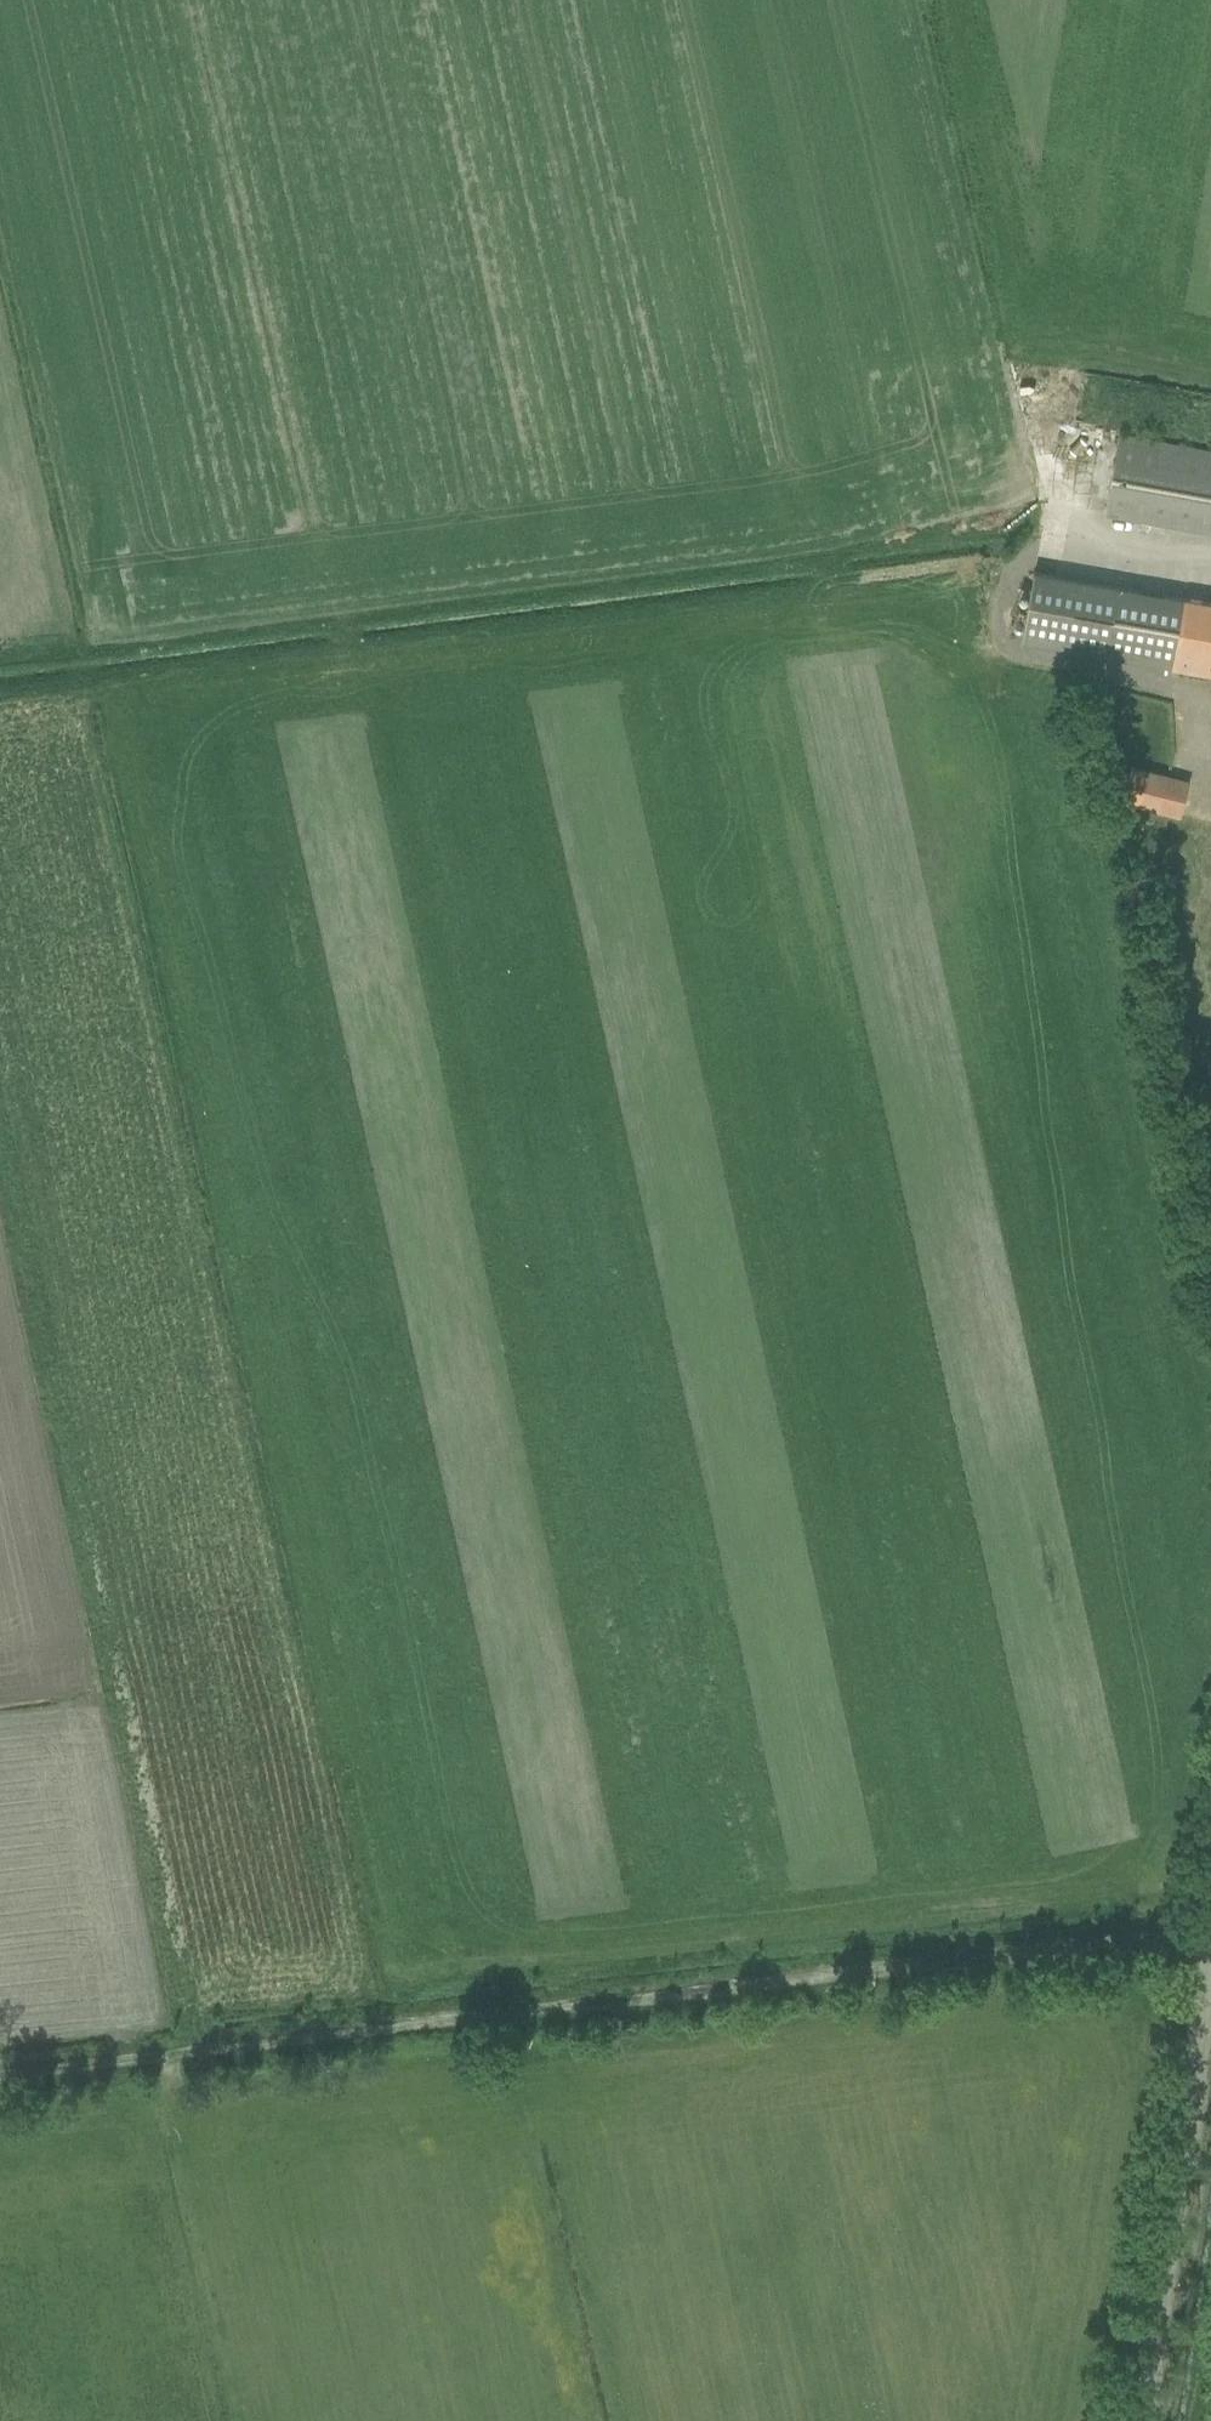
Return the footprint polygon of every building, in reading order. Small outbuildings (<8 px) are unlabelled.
[(1210,531),(1210,451),(1119,435),(1106,512),(1210,531)] [(1034,571),(1022,640),(1173,667),(1185,598),(1181,597),(1179,597),(1034,571)] [(1173,667),(1210,674),(1210,602),(1185,598),(1173,667)] [(1180,817),(1187,789),(1169,784),(1157,781),(1149,779),(1142,807),(1180,817)]
